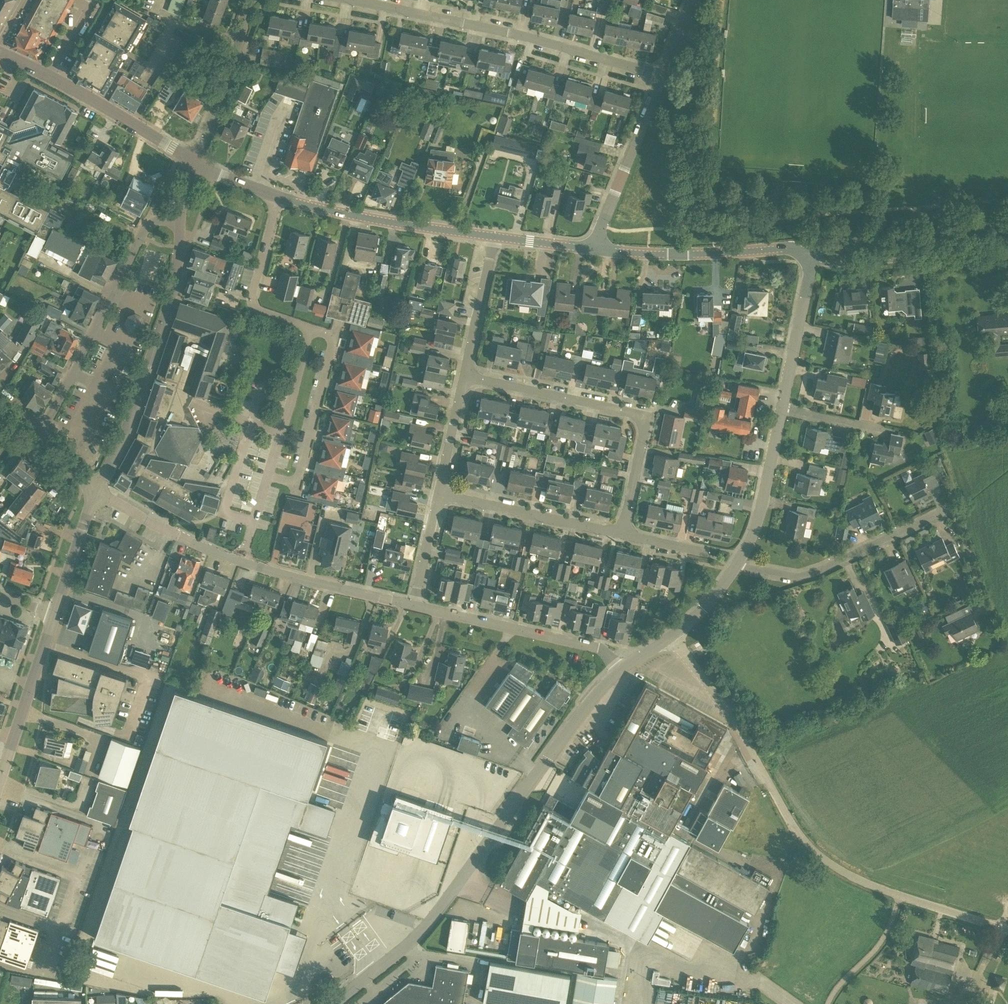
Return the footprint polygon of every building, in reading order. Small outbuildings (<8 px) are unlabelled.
[(3,23),(16,0),(0,0),(0,28),(3,23)] [(74,0),(36,0),(29,13),(26,18),(23,23),(22,23),(21,23),(19,27),(17,32),(18,33),(19,33),(17,37),(17,36),(12,46),(37,58),(39,54),(41,50),(43,51),(47,43),(50,44),(74,0)] [(173,0),(171,0),(169,5),(181,10),(183,4),(173,0)] [(192,1),(190,0),(188,0),(184,11),(188,13),(192,1)] [(227,0),(210,0),(208,7),(223,12),(227,0)] [(495,6),(507,8),(509,0),(496,0),(495,6)] [(507,8),(518,11),(521,0),(509,0),(507,8)] [(548,0),(541,0),(540,4),(534,3),(531,19),(543,21),(548,0)] [(543,21),(556,24),(559,8),(561,0),(560,0),(548,0),(543,21)] [(605,0),(598,0),(596,13),(602,14),(605,0)] [(602,14),(608,15),(611,0),(605,0),(602,14)] [(103,91),(145,20),(115,2),(97,32),(96,31),(83,52),(81,51),(68,73),(73,76),(80,80),(86,83),(87,81),(92,84),(99,88),(103,91)] [(665,14),(667,7),(653,3),(651,10),(665,14)] [(181,10),(169,5),(167,11),(179,15),(181,10)] [(219,24),(223,12),(208,7),(204,19),(219,24)] [(579,32),(584,8),(578,7),(577,15),(570,13),(567,29),(579,32)] [(628,15),(633,17),(636,8),(630,7),(628,15)] [(584,8),(579,32),(592,34),(595,19),(588,17),(590,9),(584,8)] [(641,10),(636,8),(633,17),(639,18),(641,10)] [(664,17),(647,12),(645,18),(662,23),(664,17)] [(281,34),(284,18),(271,15),(268,32),(281,34)] [(150,24),(153,19),(148,16),(145,21),(150,24)] [(615,42),(618,26),(620,17),(613,16),(611,25),(606,24),(602,39),(615,42)] [(299,44),(302,29),(295,28),(296,20),(284,18),(281,34),(289,36),(288,41),(299,43),(299,44)] [(320,41),(323,25),(310,22),(309,30),(302,29),(299,44),(299,43),(299,45),(302,46),(306,45),(310,45),(311,40),(320,41)] [(643,31),(639,47),(652,50),(655,34),(650,33),(651,25),(645,23),(643,31)] [(339,51),(341,36),(334,35),(336,27),(323,25),(320,41),(328,43),(327,49),(339,51)] [(627,44),(630,29),(618,26),(615,42),(627,44)] [(639,47),(643,31),(630,29),(627,44),(639,47)] [(359,49),(362,32),(350,30),(348,38),(341,36),(339,51),(351,53),(352,47),(359,49)] [(362,32),(359,49),(368,50),(367,56),(378,58),(381,44),(374,42),(375,34),(362,32)] [(401,55),(403,50),(411,51),(414,35),(402,32),(400,40),(393,38),(390,53),(401,55)] [(429,61),(432,47),(425,45),(427,37),(414,35),(411,51),(423,54),(422,59),(429,61)] [(450,59),(454,43),(441,40),(439,48),(432,47),(429,61),(440,64),(442,58),(450,59)] [(468,72),(472,54),(465,53),(466,46),(454,43),(450,59),(449,66),(461,68),(461,70),(468,72)] [(263,48),(261,56),(276,58),(278,50),(263,48)] [(489,68),(493,51),(480,49),(479,56),(472,54),(468,72),(475,73),(477,65),(489,68)] [(493,51),(489,68),(497,70),(496,75),(508,78),(512,63),(504,61),(505,54),(493,51)] [(276,58),(261,56),(260,64),(275,66),(276,58)] [(135,61),(131,66),(137,69),(140,64),(135,61)] [(387,79),(390,62),(385,61),(384,61),(380,78),(387,79)] [(142,72),(145,67),(140,64),(137,69),(142,72)] [(537,88),(541,72),(529,68),(527,75),(519,73),(515,88),(527,91),(528,86),(537,88)] [(311,171),(339,88),(340,82),(307,71),(301,85),(308,87),(303,102),(298,116),(287,149),(288,149),(284,162),(302,168),(311,171)] [(554,99),(558,85),(551,83),(554,75),(541,72),(537,88),(544,90),(543,96),(548,97),(554,99)] [(158,95),(166,101),(180,81),(181,78),(173,73),(158,95)] [(106,92),(104,94),(115,101),(115,100),(117,101),(116,102),(117,103),(119,104),(121,105),(121,104),(122,104),(127,107),(126,108),(127,109),(129,111),(131,111),(131,110),(134,111),(139,103),(148,90),(130,79),(122,74),(117,83),(113,80),(106,92)] [(354,77),(345,97),(357,101),(360,93),(369,97),(374,86),(354,77)] [(575,99),(579,83),(575,81),(576,80),(568,77),(568,79),(567,79),(565,87),(558,85),(554,99),(573,105),(575,99)] [(436,90),(438,81),(426,78),(424,87),(436,90)] [(279,79),(275,93),(289,97),(303,102),(308,87),(301,85),(279,79)] [(596,97),(596,96),(590,94),(592,86),(591,86),(592,84),(584,82),(584,84),(579,83),(575,99),(573,105),(586,108),(592,110),(596,97)] [(197,123),(202,115),(196,112),(206,97),(188,85),(180,98),(181,98),(174,108),(197,123)] [(245,103),(252,89),(245,85),(238,100),(245,103)] [(1,215),(36,234),(42,222),(52,204),(18,186),(30,164),(59,180),(73,154),(52,143),(55,138),(61,141),(77,111),(35,89),(22,113),(19,118),(12,121),(10,126),(3,123),(0,121),(0,217),(1,215)] [(592,110),(599,112),(601,106),(613,110),(618,94),(605,90),(603,98),(596,96),(596,97),(592,110)] [(497,93),(494,102),(504,104),(506,95),(497,93)] [(618,94),(613,110),(626,113),(630,97),(618,94)] [(554,99),(548,97),(545,106),(551,108),(554,99)] [(239,145),(250,120),(241,115),(243,110),(235,106),(221,136),(239,145)] [(507,134),(512,118),(501,115),(496,130),(507,134)] [(435,143),(442,125),(445,118),(439,116),(429,140),(435,143)] [(435,123),(426,119),(419,137),(428,140),(435,123)] [(364,149),(369,136),(359,133),(354,145),(364,149)] [(613,145),(616,135),(607,133),(604,143),(613,145)] [(534,159),(538,145),(495,134),(492,148),(534,159)] [(328,146),(323,158),(323,161),(338,167),(341,166),(346,154),(350,144),(342,141),(332,137),(328,146)] [(580,142),(578,149),(576,155),(585,158),(583,166),(602,171),(606,156),(593,152),(594,146),(580,142)] [(111,165),(119,152),(106,144),(100,154),(92,150),(84,164),(90,168),(106,172),(117,179),(121,171),(111,165)] [(376,155),(376,153),(366,149),(364,153),(360,151),(354,158),(348,171),(367,179),(373,166),(371,165),(376,155)] [(453,160),(454,152),(431,149),(430,157),(429,157),(426,180),(444,183),(443,184),(449,185),(449,184),(450,184),(452,172),(454,170),(455,165),(453,162),(454,160),(453,160)] [(406,171),(402,169),(400,174),(412,179),(418,163),(411,160),(406,171)] [(566,180),(569,167),(564,166),(561,179),(566,180)] [(388,186),(392,175),(385,172),(380,183),(377,182),(371,197),(393,205),(396,197),(393,195),(396,189),(388,186)] [(140,214),(154,186),(134,176),(120,204),(140,214)] [(509,208),(517,210),(523,188),(515,186),(513,197),(498,193),(496,204),(498,204),(499,206),(502,207),(504,206),(510,207),(509,208)] [(557,202),(560,190),(548,187),(547,194),(537,192),(532,211),(548,214),(551,201),(557,202)] [(590,203),(592,194),(580,191),(579,197),(569,195),(564,215),(580,218),(584,202),(590,203)] [(59,227),(64,216),(51,209),(45,221),(59,227)] [(247,233),(252,220),(227,211),(223,224),(219,222),(215,235),(222,237),(226,225),(247,233)] [(51,227),(42,222),(36,235),(45,239),(51,227)] [(91,246),(98,233),(85,227),(79,241),(91,246)] [(92,259),(112,270),(117,260),(53,228),(49,237),(92,259)] [(13,241),(16,235),(10,232),(7,238),(13,241)] [(302,256),(307,236),(293,232),(290,244),(288,244),(286,252),(302,256)] [(378,244),(379,237),(378,237),(378,236),(359,232),(355,251),(356,251),(355,258),(372,261),(374,254),(374,255),(377,243),(378,244)] [(36,235),(28,253),(37,257),(46,240),(45,239),(36,235)] [(104,285),(112,270),(92,259),(49,237),(44,246),(76,261),(72,269),(90,278),(104,285)] [(28,242),(22,239),(19,244),(25,247),(28,242)] [(331,267),(333,259),(332,259),(336,242),(320,239),(314,262),(322,264),(320,269),(329,271),(330,266),(331,267)] [(228,254),(231,246),(213,240),(210,247),(220,250),(228,254)] [(408,248),(408,246),(404,246),(403,247),(396,246),(394,257),(392,257),(390,271),(397,272),(399,266),(407,267),(409,258),(413,258),(415,250),(410,249),(408,248)] [(230,261),(210,254),(210,253),(194,247),(188,265),(199,269),(197,275),(193,273),(185,296),(208,303),(215,282),(235,288),(243,264),(231,260),(230,261)] [(255,254),(244,250),(241,259),(244,260),(252,263),(255,254)] [(36,263),(39,258),(37,257),(28,253),(26,252),(24,257),(36,263)] [(462,275),(466,259),(453,257),(448,281),(455,282),(457,274),(462,275)] [(431,263),(424,262),(421,273),(419,273),(416,287),(424,289),(425,282),(432,284),(435,273),(440,274),(442,267),(437,265),(436,265),(435,263),(432,262),(431,263)] [(29,268),(22,265),(19,270),(18,272),(25,276),(29,268)] [(353,297),(360,273),(347,270),(343,288),(334,286),(326,315),(334,317),(365,326),(372,302),(353,297)] [(293,300),(299,275),(281,271),(275,296),(293,300)] [(385,284),(387,274),(379,273),(377,283),(385,284)] [(69,281),(64,278),(61,284),(67,287),(69,281)] [(514,280),(508,279),(506,297),(512,298),(512,299),(520,300),(520,304),(529,305),(529,301),(538,302),(537,314),(544,315),(549,289),(541,287),(541,283),(514,279),(514,280)] [(576,323),(577,308),(572,308),(574,293),(568,293),(569,284),(558,283),(555,306),(569,308),(568,322),(576,323)] [(378,284),(376,294),(382,296),(385,286),(378,284)] [(310,303),(314,288),(301,285),(297,300),(310,303)] [(590,310),(605,312),(607,294),(596,293),(597,287),(584,285),(582,307),(590,308),(590,310)] [(78,301),(93,308),(94,306),(96,306),(97,303),(97,302),(99,296),(78,286),(76,291),(82,294),(79,300),(78,300),(78,301)] [(896,293),(894,292),(894,286),(880,287),(882,307),(884,307),(888,311),(902,310),(906,313),(906,315),(914,314),(914,318),(921,318),(920,300),(906,301),(905,293),(896,293)] [(844,313),(846,307),(867,305),(865,288),(848,290),(848,292),(836,293),(833,310),(837,311),(837,312),(840,313),(840,312),(844,313)] [(617,295),(607,294),(605,312),(619,313),(620,311),(628,312),(630,290),(618,289),(617,295)] [(772,299),(772,294),(769,292),(766,292),(766,291),(749,290),(749,296),(746,296),(745,304),(739,304),(738,310),(765,311),(766,300),(769,300),(772,299)] [(668,308),(669,293),(643,291),(642,307),(668,308)] [(705,294),(704,292),(700,292),(699,294),(697,294),(698,306),(695,306),(695,311),(698,313),(698,317),(698,321),(713,320),(713,324),(721,324),(721,311),(713,311),(713,294),(705,294)] [(78,301),(78,300),(68,295),(66,300),(75,304),(69,316),(85,324),(93,308),(78,301)] [(419,310),(422,300),(415,299),(415,302),(409,301),(407,308),(419,310)] [(459,316),(460,313),(454,311),(456,303),(439,299),(437,311),(459,316)] [(216,314),(181,303),(158,372),(163,374),(160,381),(155,379),(145,410),(147,411),(146,416),(143,415),(138,431),(143,433),(140,440),(136,438),(120,467),(123,468),(121,472),(120,472),(114,483),(125,490),(128,485),(133,488),(133,489),(150,498),(152,499),(158,487),(162,490),(156,502),(190,520),(193,515),(199,518),(201,518),(202,518),(203,518),(204,517),(208,509),(215,511),(220,496),(216,495),(220,487),(185,482),(183,485),(146,465),(152,456),(198,463),(205,451),(203,447),(200,442),(203,435),(199,426),(192,425),(182,406),(181,403),(182,400),(184,396),(187,390),(207,397),(208,394),(212,381),(214,376),(223,351),(225,343),(233,320),(216,314)] [(55,317),(59,310),(48,304),(44,312),(55,317)] [(326,305),(320,304),(318,313),(324,314),(326,305)] [(230,310),(219,306),(217,310),(241,318),(243,312),(237,310),(231,308),(230,310)] [(432,318),(434,310),(422,307),(420,315),(432,318)] [(42,324),(47,315),(34,308),(30,316),(28,315),(16,338),(29,345),(40,323),(42,324)] [(631,317),(630,324),(630,325),(639,325),(641,314),(632,313),(631,317)] [(731,313),(728,327),(729,327),(739,329),(742,315),(731,313)] [(12,320),(4,314),(0,319),(0,328),(3,330),(12,320)] [(136,314),(129,317),(127,322),(126,324),(129,331),(135,334),(143,332),(146,324),(143,317),(136,314)] [(998,333),(1007,332),(1007,314),(978,317),(979,334),(988,334),(990,356),(1007,354),(1007,345),(999,345),(998,333)] [(377,317),(369,316),(367,325),(374,326),(377,317)] [(436,331),(454,335),(457,322),(438,318),(435,330),(436,331)] [(59,340),(74,348),(78,338),(71,335),(72,333),(61,328),(62,326),(51,321),(44,333),(59,340)] [(867,334),(869,325),(861,323),(859,333),(867,334)] [(349,340),(372,346),(374,336),(379,337),(380,331),(361,325),(359,332),(353,330),(352,335),(350,334),(349,340)] [(739,329),(729,327),(727,338),(733,340),(734,334),(738,335),(739,329)] [(658,338),(669,340),(670,332),(660,330),(658,338)] [(1,331),(0,332),(0,370),(20,348),(1,331)] [(451,347),(454,335),(436,331),(434,343),(451,347)] [(541,347),(547,348),(551,332),(544,331),(541,347)] [(853,337),(829,331),(826,343),(825,343),(823,354),(834,357),(833,359),(843,361),(845,350),(850,351),(853,337)] [(42,356),(48,346),(46,345),(50,338),(39,332),(30,349),(42,356)] [(718,336),(715,336),(711,354),(720,356),(723,343),(724,343),(726,334),(719,333),(718,336)] [(747,333),(746,340),(758,342),(759,335),(747,333)] [(506,363),(510,346),(503,344),(505,337),(493,335),(491,347),(497,348),(494,361),(506,363)] [(413,344),(425,347),(427,340),(414,337),(413,344)] [(72,351),(74,348),(59,340),(56,345),(53,343),(50,350),(61,355),(62,353),(69,357),(70,355),(71,355),(73,352),(72,351)] [(369,355),(372,346),(349,340),(347,345),(349,346),(348,350),(354,352),(353,358),(372,363),(374,356),(369,355)] [(510,346),(506,363),(518,366),(520,352),(526,354),(529,343),(518,340),(516,347),(510,346)] [(662,340),(660,349),(669,351),(671,342),(662,340)] [(878,340),(875,356),(883,358),(886,342),(878,340)] [(765,365),(766,358),(765,358),(765,355),(752,352),(753,346),(741,343),(737,363),(747,365),(746,367),(754,369),(754,366),(762,368),(763,365),(765,365)] [(425,347),(413,344),(411,344),(409,350),(423,354),(425,347)] [(556,374),(560,357),(549,354),(550,349),(547,348),(546,354),(542,371),(556,374)] [(917,353),(918,362),(930,361),(929,352),(917,353)] [(426,369),(445,373),(449,358),(429,354),(426,369)] [(578,372),(582,356),(572,354),(571,359),(560,357),(556,374),(570,377),(571,370),(578,372)] [(56,383),(62,372),(54,368),(56,364),(47,359),(39,355),(36,359),(42,362),(38,369),(50,376),(49,379),(56,383)] [(601,366),(602,360),(582,356),(578,372),(585,373),(583,380),(597,383),(601,366)] [(371,370),(372,363),(353,358),(351,364),(345,362),(344,367),(342,366),(341,372),(363,378),(366,368),(371,370)] [(618,380),(622,365),(613,363),(612,368),(601,366),(597,383),(611,386),(612,379),(618,380)] [(637,392),(641,374),(631,372),(632,367),(622,365),(618,380),(626,382),(624,389),(637,392)] [(442,387),(445,373),(426,369),(423,383),(442,387)] [(381,379),(387,380),(389,372),(383,370),(381,379)] [(637,392),(652,395),(657,372),(656,372),(654,371),(652,377),(641,374),(637,392)] [(361,387),(363,378),(341,372),(339,378),(341,378),(340,383),(346,384),(345,390),(359,394),(364,395),(366,388),(361,387)] [(844,391),(847,378),(831,374),(829,381),(818,378),(814,398),(823,400),(823,396),(824,397),(824,395),(834,397),(836,390),(844,391)] [(864,388),(866,378),(853,375),(851,385),(864,388)] [(416,388),(417,381),(403,378),(402,385),(416,388)] [(22,398),(22,399),(32,406),(33,409),(38,412),(41,411),(44,406),(43,403),(44,402),(46,400),(55,386),(48,382),(46,385),(42,382),(41,384),(35,379),(28,389),(22,398)] [(385,389),(387,380),(381,379),(379,388),(385,389)] [(758,387),(739,383),(736,394),(737,394),(733,410),(729,409),(728,414),(723,413),(724,408),(715,406),(711,425),(720,427),(720,429),(730,431),(730,429),(748,433),(750,420),(741,419),(743,412),(752,414),(755,398),(756,398),(759,387),(758,387)] [(900,405),(902,396),(884,392),(886,386),(871,383),(868,398),(875,399),(873,411),(891,415),(893,403),(900,405)] [(345,390),(340,389),(340,391),(338,391),(337,394),(335,394),(334,399),(356,405),(359,394),(345,390)] [(730,398),(731,392),(718,389),(717,395),(730,398)] [(431,396),(428,395),(415,393),(412,404),(410,413),(417,414),(418,413),(436,417),(438,404),(429,402),(431,396)] [(491,417),(495,400),(482,396),(478,414),(491,417)] [(703,409),(705,398),(696,397),(694,407),(703,409)] [(353,416),(356,405),(334,399),(333,405),(334,405),(333,408),(336,409),(335,411),(353,416)] [(510,426),(513,412),(507,410),(509,403),(495,400),(491,417),(505,421),(504,424),(510,426)] [(392,411),(394,403),(386,402),(385,409),(392,411)] [(533,415),(535,408),(521,405),(519,413),(513,412),(510,426),(516,427),(517,423),(531,426),(531,425),(533,415)] [(697,419),(699,410),(685,407),(683,416),(697,419)] [(538,432),(544,433),(549,434),(550,434),(553,420),(547,419),(548,411),(535,408),(533,415),(531,425),(531,426),(538,428),(538,432)] [(397,421),(399,413),(385,410),(383,418),(397,421)] [(328,424),(351,430),(354,418),(334,413),(333,416),(332,415),(331,419),(329,418),(328,424)] [(568,435),(572,417),(560,414),(557,428),(552,427),(553,421),(553,420),(550,434),(549,434),(549,438),(558,440),(559,433),(568,435)] [(678,446),(684,418),(665,414),(663,424),(666,425),(664,434),(663,433),(661,442),(678,446)] [(583,451),(587,434),(582,433),(585,420),(572,417),(568,435),(575,437),(575,440),(576,442),(575,448),(577,450),(583,451)] [(604,444),(609,425),(596,422),(593,436),(587,434),(583,451),(590,453),(591,447),(594,448),(595,442),(604,444)] [(429,446),(432,434),(424,432),(424,429),(420,428),(421,425),(411,423),(410,429),(414,429),(411,442),(429,446)] [(349,441),(349,440),(351,430),(328,424),(326,429),(328,430),(327,433),(329,433),(328,436),(333,437),(349,441)] [(609,425),(604,444),(610,445),(607,457),(621,460),(626,438),(619,436),(621,428),(609,425)] [(831,443),(833,434),(827,432),(827,431),(808,428),(807,435),(805,435),(803,445),(812,447),(811,451),(819,452),(821,447),(829,449),(831,443)] [(939,440),(933,428),(924,432),(930,444),(939,440)] [(485,440),(486,440),(488,432),(474,430),(473,437),(485,440)] [(870,461),(871,461),(877,463),(884,464),(885,459),(890,460),(889,464),(894,465),(904,460),(901,454),(899,454),(903,435),(892,433),(890,440),(883,439),(882,444),(875,443),(871,443),(870,450),(873,451),(870,461)] [(206,440),(203,435),(200,442),(203,447),(208,444),(206,440)] [(353,441),(349,440),(349,441),(333,437),(332,443),(325,441),(324,446),(322,445),(321,451),(343,457),(346,447),(351,448),(353,441)] [(485,440),(473,437),(471,437),(470,445),(484,448),(485,440)] [(487,439),(486,445),(496,448),(498,442),(487,439)] [(503,459),(506,445),(498,443),(495,457),(503,459)] [(506,445),(503,459),(510,460),(513,446),(506,445)] [(851,448),(845,446),(841,466),(847,467),(851,448)] [(341,466),(343,457),(321,451),(319,456),(321,457),(320,461),(327,463),(325,469),(344,474),(346,467),(341,466)] [(418,461),(419,455),(402,451),(400,463),(407,464),(405,471),(423,475),(426,463),(418,461)] [(477,480),(482,454),(477,453),(475,461),(467,459),(463,477),(477,480)] [(482,454),(477,480),(490,483),(494,465),(486,464),(488,455),(482,454)] [(704,464),(705,456),(693,455),(692,454),(691,462),(704,464)] [(675,476),(679,459),(657,455),(653,471),(675,476)] [(31,480),(32,480),(39,471),(22,457),(7,476),(13,481),(14,481),(16,483),(19,478),(27,484),(23,489),(24,489),(31,480)] [(744,486),(747,470),(722,464),(722,459),(710,457),(709,461),(708,467),(719,469),(719,472),(728,473),(725,488),(741,491),(742,486),(744,486)] [(943,465),(939,457),(931,461),(935,469),(943,465)] [(608,475),(610,468),(601,466),(600,473),(608,475)] [(825,480),(828,468),(820,467),(819,472),(813,471),(812,476),(798,473),(794,489),(802,491),(801,494),(803,496),(807,497),(810,496),(810,492),(819,494),(822,479),(825,480)] [(610,468),(608,475),(617,477),(618,470),(610,468)] [(847,470),(839,468),(837,475),(845,477),(847,470)] [(343,480),(344,474),(325,469),(323,475),(317,473),(316,478),(314,477),(313,483),(335,489),(338,479),(343,480)] [(902,476),(906,485),(914,501),(930,493),(924,481),(935,476),(932,469),(914,478),(912,479),(909,472),(902,476)] [(519,490),(523,472),(510,470),(506,487),(519,490)] [(557,498),(561,481),(555,479),(556,474),(550,472),(550,471),(544,470),(543,473),(540,486),(546,487),(544,495),(557,498)] [(397,476),(394,487),(411,491),(413,485),(420,487),(423,475),(405,471),(404,477),(397,476)] [(540,486),(543,473),(536,471),(535,475),(523,472),(519,490),(532,492),(534,485),(540,486)] [(670,484),(671,482),(658,479),(657,486),(669,489),(670,484)] [(45,490),(32,480),(31,480),(24,489),(23,489),(10,506),(24,517),(45,490)] [(578,495),(581,481),(574,480),(573,483),(561,481),(557,498),(570,501),(572,493),(578,495)] [(593,488),(594,482),(586,480),(585,482),(581,481),(578,495),(585,496),(583,504),(596,507),(600,489),(593,488)] [(600,489),(596,507),(609,509),(613,492),(604,490),(606,483),(601,482),(600,489)] [(333,498),(335,489),(313,483),(311,489),(313,489),(312,493),(318,495),(317,501),(336,506),(338,499),(333,498)] [(693,501),(696,488),(689,487),(686,499),(693,501)] [(696,488),(693,501),(700,502),(703,490),(701,489),(696,488)] [(409,500),(411,494),(394,491),(391,502),(398,503),(396,511),(414,515),(417,502),(409,500)] [(732,504),(734,496),(722,493),(720,501),(732,504)] [(742,509),(745,498),(735,496),(732,506),(742,509)] [(880,514),(871,496),(863,499),(865,503),(855,508),(854,506),(846,510),(853,524),(853,523),(860,519),(864,529),(880,521),(878,515),(880,514)] [(305,515),(308,502),(287,498),(285,510),(305,515)] [(667,503),(666,509),(662,526),(678,530),(682,513),(683,507),(667,503)] [(662,526),(666,509),(649,505),(645,523),(662,526)] [(814,517),(816,509),(809,507),(807,514),(790,510),(788,518),(790,519),(787,533),(802,537),(807,516),(814,517)] [(357,523),(359,514),(347,511),(345,521),(357,523)] [(712,537),(717,513),(708,511),(707,518),(698,516),(695,533),(712,537)] [(717,513),(712,537),(729,540),(732,523),(722,521),(723,514),(717,513)] [(478,538),(482,520),(455,514),(451,532),(459,534),(458,539),(463,540),(464,535),(471,537),(470,542),(477,544),(478,538)] [(380,515),(377,529),(385,531),(389,517),(380,515)] [(346,552),(352,528),(328,522),(325,536),(322,536),(320,546),(325,547),(321,563),(340,567),(344,552),(346,552)] [(488,547),(495,549),(496,542),(503,544),(507,526),(494,523),(488,547)] [(838,525),(836,536),(844,538),(847,526),(838,524),(838,525)] [(507,526),(503,544),(511,546),(510,552),(516,553),(521,529),(507,526)] [(213,541),(217,529),(210,527),(206,538),(213,541)] [(303,540),(305,531),(291,528),(289,537),(284,536),(280,552),(304,557),(307,541),(303,540)] [(13,529),(7,537),(20,542),(22,536),(13,529)] [(382,548),(385,531),(377,529),(373,546),(382,548)] [(39,547),(42,536),(31,532),(27,543),(39,547)] [(130,563),(143,541),(126,532),(119,543),(117,542),(116,542),(114,543),(113,544),(112,546),(100,542),(85,586),(88,587),(109,594),(121,559),(122,558),(130,563)] [(542,559),(547,535),(534,532),(530,549),(538,551),(536,558),(542,559)] [(547,535),(542,559),(547,560),(549,554),(557,555),(561,538),(547,535)] [(946,546),(942,538),(916,551),(926,572),(932,569),(930,564),(942,558),(946,562),(959,556),(953,543),(946,546)] [(24,554),(26,545),(5,539),(1,552),(13,555),(14,551),(24,554)] [(585,560),(589,544),(576,541),(572,558),(571,557),(570,563),(584,566),(585,560)] [(402,557),(405,545),(397,543),(395,549),(386,547),(383,562),(385,563),(385,564),(390,566),(391,564),(399,566),(399,568),(409,570),(411,559),(402,557)] [(589,544),(585,560),(594,562),(592,571),(597,572),(599,563),(598,563),(602,546),(589,544)] [(479,561),(482,548),(475,546),(472,560),(479,561)] [(459,557),(460,550),(447,547),(445,554),(459,557)] [(482,548),(479,561),(486,563),(488,549),(482,548)] [(625,571),(629,552),(617,550),(613,569),(617,569),(616,574),(617,575),(622,576),(623,575),(625,571)] [(641,588),(645,568),(638,567),(641,555),(629,552),(625,571),(637,574),(635,580),(638,580),(637,587),(641,588)] [(458,564),(459,558),(445,554),(444,560),(458,564)] [(518,570),(521,556),(514,555),(511,568),(518,570)] [(521,556),(518,570),(526,571),(529,558),(521,556)] [(187,567),(190,559),(182,557),(177,571),(180,572),(173,590),(181,592),(183,587),(189,568),(187,567)] [(189,568),(183,587),(190,589),(200,561),(193,558),(192,560),(190,559),(187,567),(189,568)] [(914,582),(904,560),(906,560),(905,559),(894,564),(893,562),(881,568),(887,580),(890,579),(893,586),(903,582),(905,586),(914,582)] [(30,583),(33,572),(17,566),(18,563),(12,561),(7,575),(30,583)] [(560,579),(563,563),(555,561),(552,577),(560,579)] [(563,563),(560,579),(568,580),(571,565),(563,563)] [(662,581),(665,566),(652,563),(651,569),(646,568),(645,568),(641,588),(643,581),(648,583),(649,578),(654,579),(653,583),(655,584),(654,587),(660,588),(662,581)] [(665,566),(662,581),(674,583),(673,588),(679,589),(682,575),(677,574),(678,568),(665,566)] [(450,597),(456,570),(450,568),(448,578),(441,576),(437,594),(450,597)] [(456,570),(450,597),(463,600),(467,582),(460,581),(462,571),(456,570)] [(213,588),(217,575),(206,571),(201,584),(207,586),(204,596),(203,596),(209,598),(211,592),(212,590),(213,588)] [(492,607),(497,588),(484,586),(487,574),(481,573),(477,587),(483,589),(480,604),(492,607)] [(601,588),(604,575),(597,573),(595,581),(588,580),(587,585),(594,586),(601,588)] [(203,596),(201,595),(198,601),(206,604),(215,600),(219,590),(224,592),(229,579),(217,575),(213,588),(212,590),(211,592),(209,598),(203,596)] [(604,575),(601,588),(608,589),(611,576),(604,575)] [(497,588),(492,607),(505,610),(508,595),(515,596),(518,581),(512,580),(509,591),(497,588)] [(260,606),(267,588),(252,584),(248,596),(258,599),(256,605),(260,606)] [(170,598),(173,590),(163,586),(160,595),(170,598)] [(863,620),(875,614),(864,592),(857,595),(853,586),(838,593),(849,617),(859,612),(863,620)] [(143,611),(150,591),(138,587),(135,597),(117,591),(114,601),(143,611)] [(240,602),(244,592),(230,587),(221,612),(231,616),(236,601),(240,602)] [(267,588),(260,606),(264,608),(266,602),(277,605),(281,593),(267,588)] [(188,595),(181,592),(173,590),(170,598),(185,604),(188,595)] [(539,617),(543,602),(535,600),(536,596),(525,594),(522,607),(528,609),(526,614),(539,617)] [(635,609),(638,596),(627,594),(625,606),(635,609)] [(561,616),(563,602),(552,600),(552,599),(550,598),(550,597),(544,596),(543,602),(539,617),(552,620),(553,615),(561,616)] [(924,596),(916,600),(921,611),(929,607),(924,596)] [(579,626),(583,611),(574,609),(576,600),(565,597),(564,602),(563,602),(561,616),(568,618),(567,623),(579,626)] [(164,622),(171,604),(158,599),(152,614),(151,617),(164,622)] [(284,604),(280,617),(287,619),(286,622),(288,625),(291,626),(288,638),(295,640),(306,604),(294,600),(292,607),(284,604)] [(192,602),(189,610),(198,614),(202,605),(192,602)] [(583,611),(579,626),(592,629),(593,624),(602,626),(607,605),(594,602),(592,609),(591,613),(583,611)] [(91,608),(76,603),(75,604),(68,625),(83,630),(86,621),(97,625),(101,613),(91,609),(91,608)] [(188,612),(190,606),(183,604),(182,609),(180,615),(180,616),(186,618),(188,612)] [(306,604),(295,640),(302,642),(306,626),(305,625),(306,622),(314,624),(319,608),(306,604)] [(208,647),(216,626),(221,611),(211,607),(201,635),(200,634),(198,639),(201,640),(200,644),(208,647)] [(117,662),(118,662),(133,619),(103,609),(101,613),(97,625),(88,652),(117,662)] [(619,619),(611,617),(612,610),(607,609),(603,626),(609,627),(607,633),(622,636),(627,613),(621,612),(619,619)] [(966,619),(961,609),(945,616),(948,623),(942,626),(946,634),(952,631),(957,640),(978,630),(972,616),(966,619)] [(355,641),(359,621),(337,615),(334,627),(349,630),(347,639),(355,641)] [(20,654),(29,627),(0,617),(0,639),(5,641),(3,648),(20,654)] [(384,644),(388,628),(372,624),(368,640),(374,642),(373,649),(380,651),(382,644),(384,644)] [(261,646),(268,630),(259,626),(252,643),(261,646)] [(921,638),(924,636),(919,627),(916,629),(921,638)] [(320,668),(328,642),(317,639),(309,664),(320,668)] [(417,652),(409,650),(411,645),(397,641),(394,652),(392,652),(391,657),(392,658),(391,662),(405,666),(406,662),(413,664),(417,652)] [(306,648),(312,650),(314,644),(306,642),(304,648),(306,648)] [(459,677),(464,656),(450,652),(447,664),(439,662),(435,679),(445,681),(447,675),(459,677)] [(126,677),(58,655),(53,671),(65,675),(60,690),(53,689),(50,706),(94,712),(95,721),(112,720),(121,693),(126,677)] [(376,673),(383,658),(371,655),(368,669),(376,673)] [(257,681),(262,669),(255,666),(250,678),(257,681)] [(369,683),(374,674),(368,671),(363,680),(369,683)] [(545,697),(525,683),(509,671),(485,705),(514,725),(508,733),(525,745),(554,704),(558,707),(563,700),(565,702),(569,696),(567,695),(570,690),(556,681),(545,697)] [(333,693),(342,695),(346,677),(337,675),(333,693)] [(278,676),(273,689),(285,694),(290,681),(278,676)] [(720,745),(719,742),(724,739),(722,736),(729,731),(727,727),(646,682),(611,745),(610,744),(601,761),(590,750),(590,751),(586,755),(584,756),(581,760),(577,766),(571,776),(571,777),(582,783),(582,784),(583,782),(588,785),(587,786),(598,792),(618,804),(601,835),(568,817),(573,808),(550,795),(545,804),(543,804),(500,883),(526,898),(536,881),(637,937),(690,843),(669,832),(682,809),(692,791),(694,793),(707,769),(705,768),(715,749),(720,745)] [(321,686),(314,683),(311,691),(308,689),(304,699),(314,703),(321,686)] [(430,703),(434,689),(410,683),(406,697),(417,700),(416,701),(429,704),(429,702),(430,703)] [(265,696),(267,690),(255,686),(253,693),(265,696)] [(397,704),(401,694),(378,686),(374,697),(397,704)] [(134,825),(95,938),(266,996),(290,924),(291,924),(298,902),(268,892),(292,823),(291,822),(300,796),(307,798),(308,799),(327,742),(175,690),(130,823),(134,825)] [(65,756),(68,740),(55,737),(46,735),(44,744),(45,744),(43,752),(65,756)] [(477,754),(481,742),(461,735),(457,747),(477,754)] [(127,786),(140,748),(112,738),(99,776),(127,786)] [(78,759),(75,770),(84,773),(88,762),(83,760),(78,759)] [(56,787),(61,770),(40,764),(35,781),(56,787)] [(80,781),(82,774),(71,770),(68,777),(80,781)] [(739,786),(746,782),(740,771),(733,775),(739,786)] [(115,825),(127,790),(99,780),(96,790),(98,790),(92,806),(90,805),(87,815),(115,825)] [(738,792),(723,784),(696,835),(718,848),(726,834),(730,826),(733,827),(742,810),(750,797),(747,796),(738,792)] [(747,796),(750,791),(746,789),(746,788),(742,786),(738,792),(747,796)] [(395,793),(378,845),(397,851),(398,847),(436,860),(453,812),(395,793)] [(21,823),(74,841),(85,845),(92,826),(81,822),(51,812),(37,807),(36,808),(32,807),(29,815),(24,814),(21,823)] [(67,861),(74,841),(21,823),(18,833),(22,834),(20,843),(24,844),(24,846),(34,849),(36,842),(41,844),(38,851),(67,861)] [(750,876),(691,843),(676,869),(676,870),(671,880),(670,879),(655,907),(733,951),(748,923),(739,918),(745,908),(754,913),(769,887),(767,886),(771,878),(755,868),(750,876)] [(32,868),(32,869),(16,861),(15,862),(11,860),(7,867),(3,865),(0,870),(0,898),(7,902),(26,908),(48,916),(61,878),(32,868)] [(465,951),(470,921),(452,918),(447,948),(465,951)] [(33,949),(39,930),(10,920),(9,923),(0,920),(0,940),(33,949)] [(617,980),(604,978),(609,945),(512,928),(507,958),(578,971),(572,1003),(613,1003),(617,980)] [(946,993),(958,948),(937,942),(937,940),(918,935),(911,963),(924,967),(924,969),(916,967),(911,984),(945,993),(946,993)] [(33,949),(0,940),(0,960),(26,969),(33,949)] [(570,976),(490,962),(483,1003),(489,1003),(565,1003),(570,976)] [(473,974),(468,973),(468,971),(436,965),(432,986),(409,982),(381,1003),(462,1003),(466,982),(471,983),(473,974)] [(658,982),(660,971),(654,970),(652,981),(658,982)] [(22,976),(12,974),(10,983),(21,985),(22,976)] [(126,993),(116,992),(117,1003),(126,1003),(126,993)] [(115,994),(105,995),(106,1003),(115,1003),(115,994)]
